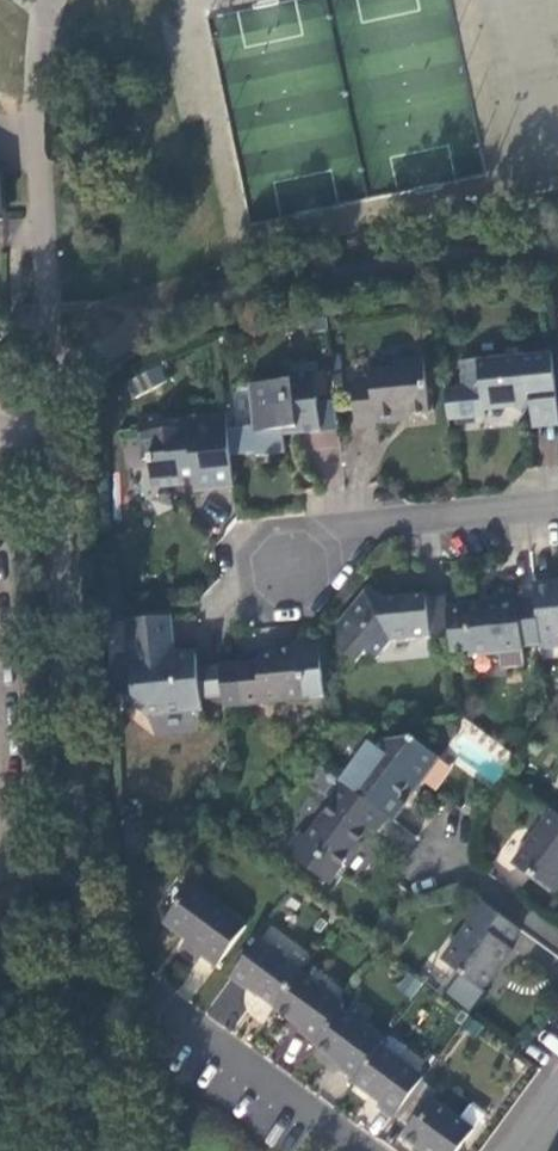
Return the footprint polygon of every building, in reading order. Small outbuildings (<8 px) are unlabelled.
[(531,394),(555,392),(552,355),(503,359),(503,364),(481,366),(480,360),(461,362),(464,389),(446,390),(448,420),(486,417),(485,412),(484,403),(501,401),(502,411),(511,407),(515,410),(526,414),(531,394)] [(431,412),(425,358),(395,361),(388,369),(371,371),(372,378),(354,380),(359,428),(377,426),(377,422),(392,417),(400,420),(399,415),(431,412)] [(126,380),(134,397),(167,382),(159,365),(126,380)] [(322,434),(316,375),(293,377),(293,383),(251,386),(256,433),(288,427),(298,429),(298,436),(322,434)] [(557,425),(557,418),(555,392),(531,394),(534,427),(557,425)] [(485,412),(502,411),(501,401),(484,403),(485,412)] [(197,490),(236,487),(228,415),(164,421),(164,417),(140,419),(144,461),(151,460),(154,488),(169,483),(187,485),(187,478),(196,477),(197,490)] [(538,428),(539,466),(557,465),(557,427),(538,428)] [(534,582),(536,597),(541,644),(541,646),(557,644),(557,581),(554,582),(554,580),(534,582)] [(521,645),(541,644),(536,597),(516,599),(515,586),(493,588),(495,604),(464,606),(448,608),(450,633),(452,651),(468,649),(468,654),(522,649),(521,645)] [(426,598),(426,594),(396,598),(392,604),(372,588),(359,604),(339,628),(339,642),(340,649),(358,662),(365,653),(377,661),(392,642),(430,637),(430,635),(426,598)] [(446,596),(426,598),(430,635),(450,633),(448,608),(446,596)] [(175,648),(173,617),(130,621),(137,705),(149,717),(204,711),(203,702),(200,669),(199,654),(184,656),(175,648)] [(224,699),(224,707),(308,699),(326,698),(323,671),(320,641),(292,643),(293,650),(267,653),(259,664),(221,667),(224,699)] [(200,669),(203,702),(224,699),(221,667),(200,669)] [(351,764),(339,781),(385,816),(388,818),(400,800),(398,799),(408,786),(414,790),(419,783),(438,757),(411,738),(381,740),(376,748),(373,746),(357,768),(351,764)] [(375,831),(385,816),(339,781),(317,765),(306,780),(332,800),(305,837),(300,832),(286,851),(327,881),(349,852),(368,826),(375,831)] [(557,872),(557,815),(552,810),(534,835),(513,865),(552,893),(557,885),(557,872)] [(245,924),(191,883),(161,922),(172,930),(183,939),(178,945),(196,959),(200,954),(214,965),(245,924)] [(507,947),(519,930),(483,904),(462,932),(442,961),(482,990),(511,950),(507,947)] [(301,972),(259,940),(231,978),(244,987),(244,986),(251,991),(257,996),(258,994),(276,1007),(301,972)] [(296,1031),(314,1045),(340,1010),(343,1005),(301,972),(276,1007),(274,1009),(289,1020),(298,1027),(296,1031)] [(383,1043),(340,1010),(314,1045),(326,1053),(326,1057),(330,1060),(336,1065),(337,1069),(355,1082),(380,1047),(383,1043)] [(423,1079),(380,1047),(355,1082),(353,1083),(371,1096),(379,1102),(377,1105),(394,1118),(420,1082),(423,1079)] [(471,1129),(428,1097),(432,1090),(420,1082),(394,1118),(406,1127),(399,1136),(409,1144),(419,1150),(456,1150),(471,1129)]
